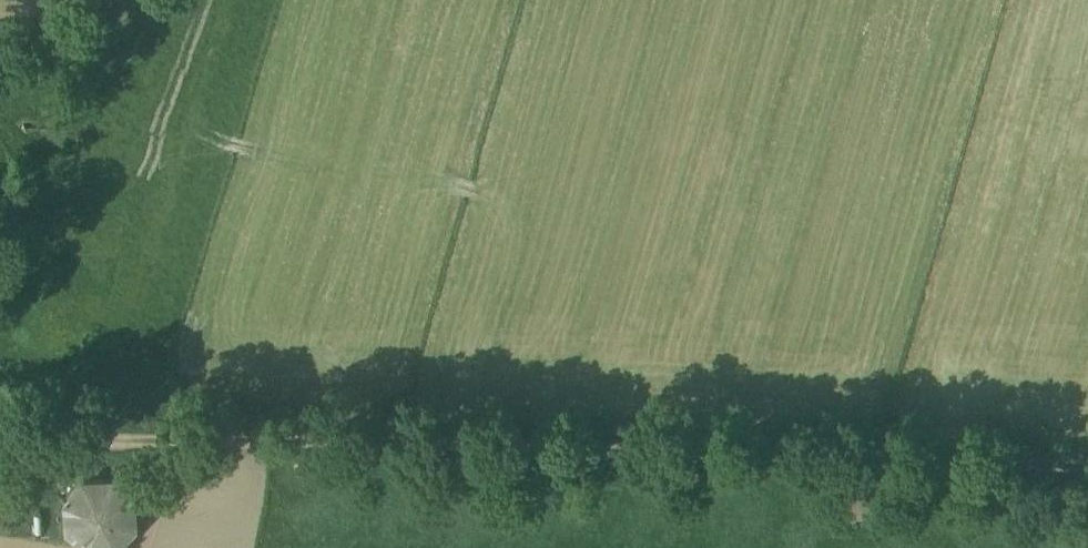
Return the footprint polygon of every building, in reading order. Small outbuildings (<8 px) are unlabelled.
[(63,500),(65,531),(84,547),(109,547),(118,547),(137,527),(135,496),(111,477),(84,478),(63,500)]
